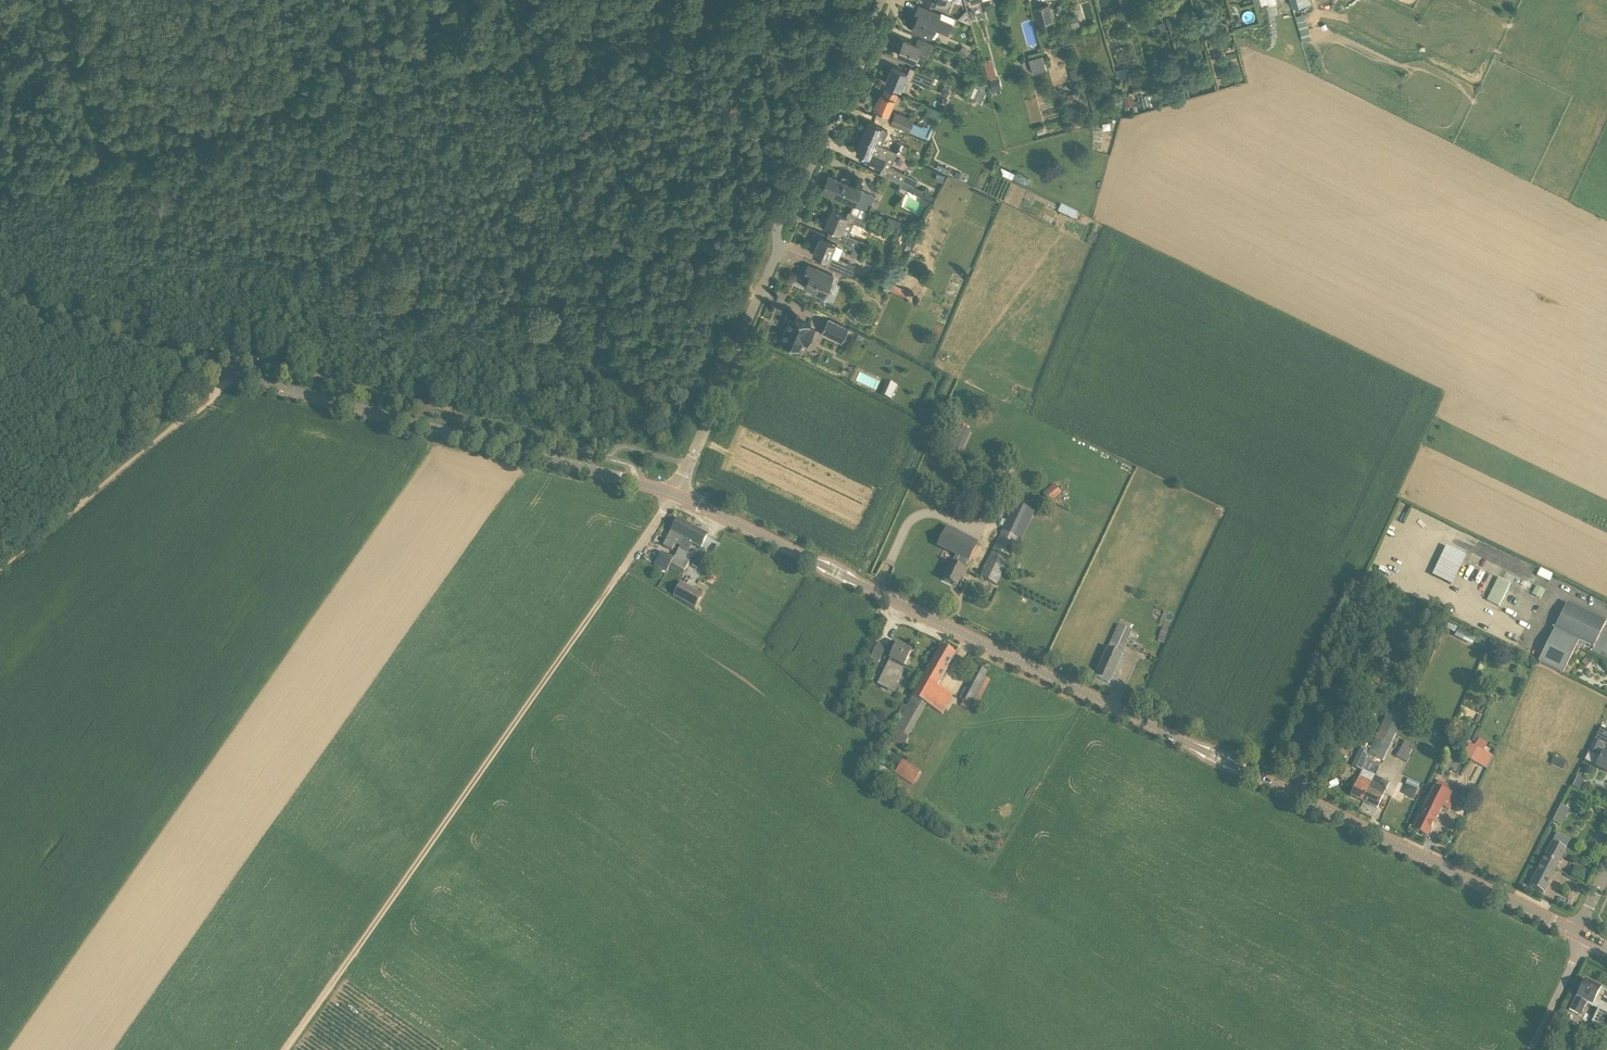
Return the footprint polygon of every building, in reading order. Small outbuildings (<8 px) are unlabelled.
[(947,13),(952,1),(949,0),(923,0),(922,2),(947,13)] [(939,31),(947,34),(952,37),(957,27),(939,19),(940,15),(918,5),(913,18),(916,19),(911,30),(930,38),(935,27),(940,29),(939,31)] [(1034,9),(1038,25),(1053,21),(1048,5),(1034,9)] [(1294,14),(1300,40),(1309,38),(1303,12),(1294,14)] [(960,21),(971,25),(968,13),(960,21)] [(1169,30),(1180,27),(1176,13),(1165,17),(1169,30)] [(1071,28),(1080,26),(1077,15),(1068,17),(1071,28)] [(1157,33),(1166,30),(1163,22),(1154,24),(1157,33)] [(922,65),(925,58),(927,58),(933,44),(920,39),(917,45),(904,40),(897,55),(922,65)] [(1067,56),(1074,54),(1072,45),(1064,47),(1067,56)] [(957,52),(964,58),(970,52),(963,46),(957,52)] [(1043,56),(1029,60),(1034,75),(1047,71),(1043,56)] [(935,77),(926,73),(910,67),(907,73),(892,67),(885,83),(908,92),(913,81),(930,89),(935,77)] [(1081,78),(1078,68),(1070,70),(1072,80),(1081,78)] [(1126,68),(1116,71),(1117,73),(1118,79),(1122,78),(1129,77),(1126,68)] [(996,76),(994,70),(986,72),(988,78),(996,76)] [(1200,84),(1208,80),(1203,72),(1196,76),(1200,84)] [(998,78),(990,80),(992,92),(1001,90),(998,78)] [(881,93),(874,109),(888,115),(894,99),(895,100),(898,93),(886,88),(883,94),(881,93)] [(949,91),(943,88),(941,94),(947,97),(949,91)] [(1122,96),(1125,107),(1134,105),(1131,94),(1122,96)] [(895,112),(890,124),(909,131),(913,120),(895,112)] [(869,122),(862,137),(881,145),(884,138),(888,131),(882,128),(869,122)] [(869,158),(867,162),(887,170),(885,175),(902,183),(903,181),(906,175),(907,172),(891,166),(897,152),(894,151),(881,145),(862,137),(856,153),(869,158)] [(894,151),(897,152),(905,155),(908,147),(905,145),(897,142),(894,151)] [(945,176),(938,174),(936,181),(943,183),(945,176)] [(906,175),(903,181),(910,184),(914,186),(916,180),(906,175)] [(874,196),(829,176),(822,191),(853,205),(850,212),(862,218),(866,210),(868,211),(874,196)] [(910,184),(907,190),(922,197),(925,191),(914,186),(910,184)] [(862,218),(850,212),(849,212),(847,217),(832,210),(825,226),(836,231),(832,239),(849,246),(852,238),(841,233),(845,221),(853,225),(854,222),(863,226),(866,219),(862,218)] [(889,217),(886,225),(898,229),(897,231),(901,233),(904,223),(889,217)] [(836,245),(820,238),(813,254),(831,262),(828,268),(843,274),(848,263),(831,255),(836,245)] [(867,244),(852,238),(849,246),(863,252),(867,244)] [(905,244),(907,244),(911,246),(914,240),(908,238),(905,244)] [(859,259),(862,251),(853,248),(850,255),(859,259)] [(834,276),(808,265),(805,272),(804,272),(802,277),(808,280),(804,287),(813,291),(812,294),(824,299),(834,276)] [(891,292),(894,285),(894,284),(887,281),(883,290),(890,293),(891,292)] [(909,291),(895,285),(894,286),(892,292),(906,299),(909,292),(909,291)] [(851,321),(858,315),(853,309),(846,315),(851,321)] [(808,346),(813,335),(815,330),(809,327),(810,325),(791,317),(780,342),(799,350),(802,343),(808,346)] [(842,342),(849,329),(828,319),(821,332),(842,342)] [(961,450),(969,430),(957,425),(949,445),(961,450)] [(1050,502),(1061,493),(1053,483),(1042,492),(1050,502)] [(1035,512),(1016,503),(980,578),(996,585),(1018,538),(1022,540),(1035,512)] [(685,538),(691,526),(677,519),(663,546),(673,551),(676,544),(680,547),(685,538)] [(685,538),(680,547),(678,550),(678,551),(676,556),(684,560),(692,543),(701,547),(708,535),(691,526),(685,538)] [(938,545),(957,555),(952,564),(952,563),(944,580),(957,587),(961,578),(963,579),(967,571),(968,569),(965,567),(968,560),(969,561),(978,544),(946,529),(938,545)] [(1450,584),(1463,554),(1443,545),(1430,575),(1450,584)] [(662,552),(658,560),(663,563),(660,569),(666,572),(674,559),(662,552)] [(697,553),(691,565),(698,569),(704,557),(697,553)] [(1553,574),(1541,568),(1537,576),(1538,576),(1549,582),(1552,577),(1553,574)] [(1509,586),(1497,580),(1486,603),(1498,609),(1509,586)] [(695,608),(702,597),(681,584),(675,595),(695,608)] [(1575,647),(1582,651),(1585,645),(1593,648),(1592,652),(1606,659),(1606,632),(1603,630),(1606,622),(1567,603),(1539,663),(1562,675),(1575,647)] [(1109,683),(1133,631),(1119,625),(1095,677),(1109,683)] [(1473,642),(1476,634),(1457,626),(1454,634),(1473,642)] [(1165,639),(1168,631),(1162,628),(1159,637),(1165,639)] [(1483,646),(1487,641),(1478,635),(1474,639),(1483,646)] [(1473,656),(1483,656),(1484,644),(1470,643),(1469,650),(1473,650),(1473,656)] [(879,663),(886,648),(878,644),(871,659),(879,663)] [(897,645),(886,667),(877,686),(892,693),(911,652),(897,645)] [(942,646),(923,680),(912,698),(926,705),(942,715),(952,697),(937,687),(956,654),(942,646)] [(1587,658),(1582,663),(1586,667),(1591,663),(1587,658)] [(977,666),(959,699),(963,701),(960,706),(967,710),(970,705),(976,707),(990,680),(984,677),(987,671),(977,666)] [(926,705),(912,698),(894,730),(897,731),(892,739),(903,746),(926,705)] [(1398,725),(1384,719),(1369,749),(1367,753),(1368,753),(1367,755),(1381,761),(1398,725)] [(1601,728),(1595,740),(1594,740),(1584,761),(1606,772),(1606,746),(1606,731),(1601,728)] [(1479,737),(1474,745),(1483,751),(1488,744),(1479,737)] [(1470,744),(1463,757),(1478,765),(1485,752),(1470,744)] [(1401,747),(1395,758),(1407,764),(1413,753),(1401,747)] [(1360,770),(1367,755),(1368,753),(1367,753),(1359,749),(1351,766),(1360,770)] [(903,759),(894,772),(913,784),(922,771),(903,759)] [(1363,801),(1375,776),(1362,770),(1351,796),(1363,801)] [(1375,776),(1363,801),(1377,808),(1389,783),(1375,776)] [(1578,789),(1582,779),(1575,776),(1571,786),(1578,789)] [(1408,778),(1406,785),(1417,790),(1420,783),(1408,778)] [(1434,786),(1427,801),(1413,831),(1427,838),(1441,808),(1448,811),(1459,789),(1450,784),(1449,786),(1438,780),(1434,786)] [(1561,805),(1556,816),(1564,820),(1570,810),(1561,805)] [(1552,843),(1530,887),(1543,893),(1565,850),(1561,848),(1552,843)] [(1586,981),(1584,982),(1569,1010),(1577,1015),(1580,1010),(1583,1011),(1587,1003),(1598,1009),(1591,1022),(1605,1029),(1606,1030),(1606,992),(1586,981)]
